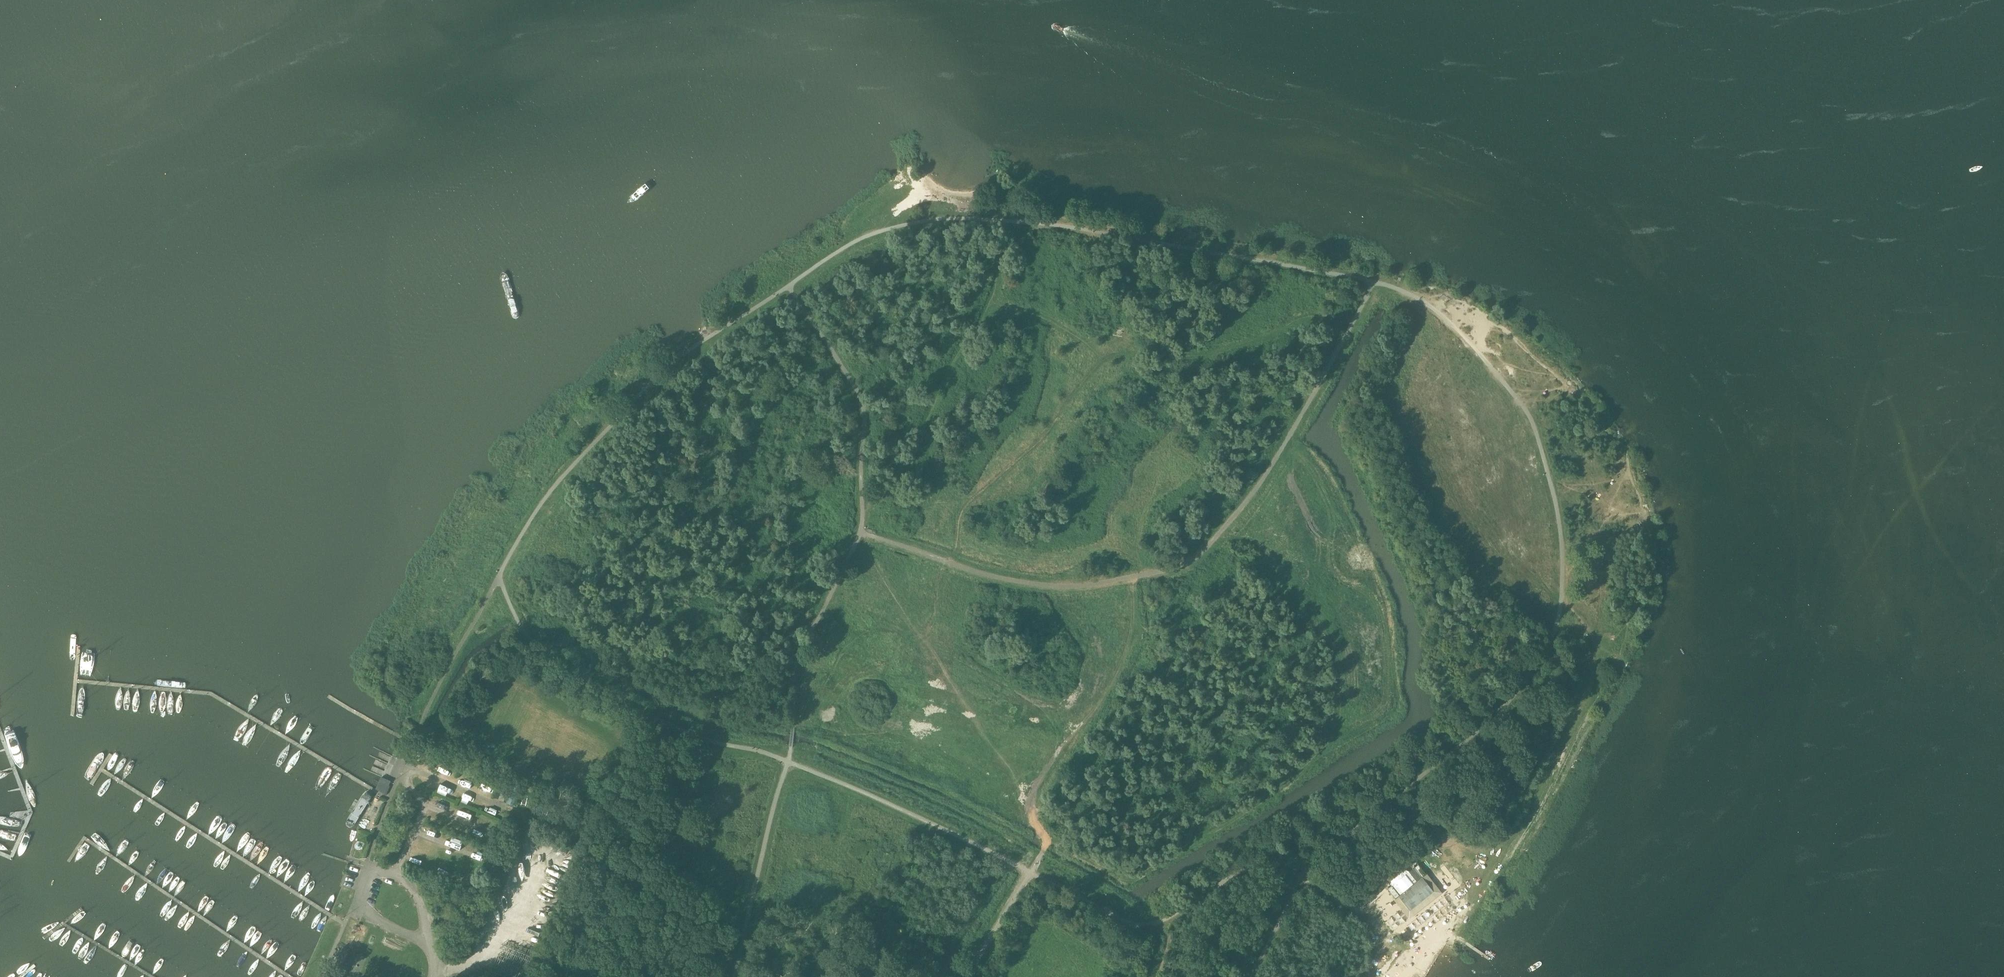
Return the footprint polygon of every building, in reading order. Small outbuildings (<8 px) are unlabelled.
[(390,786),(392,782),(383,778),(380,783),(380,782),(376,790),(387,796),(391,787),(390,786)] [(514,806),(524,783),(519,781),(514,792),(510,791),(505,802),(509,804),(514,806)] [(1419,865),(1388,890),(1396,900),(1395,901),(1410,920),(1442,893),(1419,865)]
